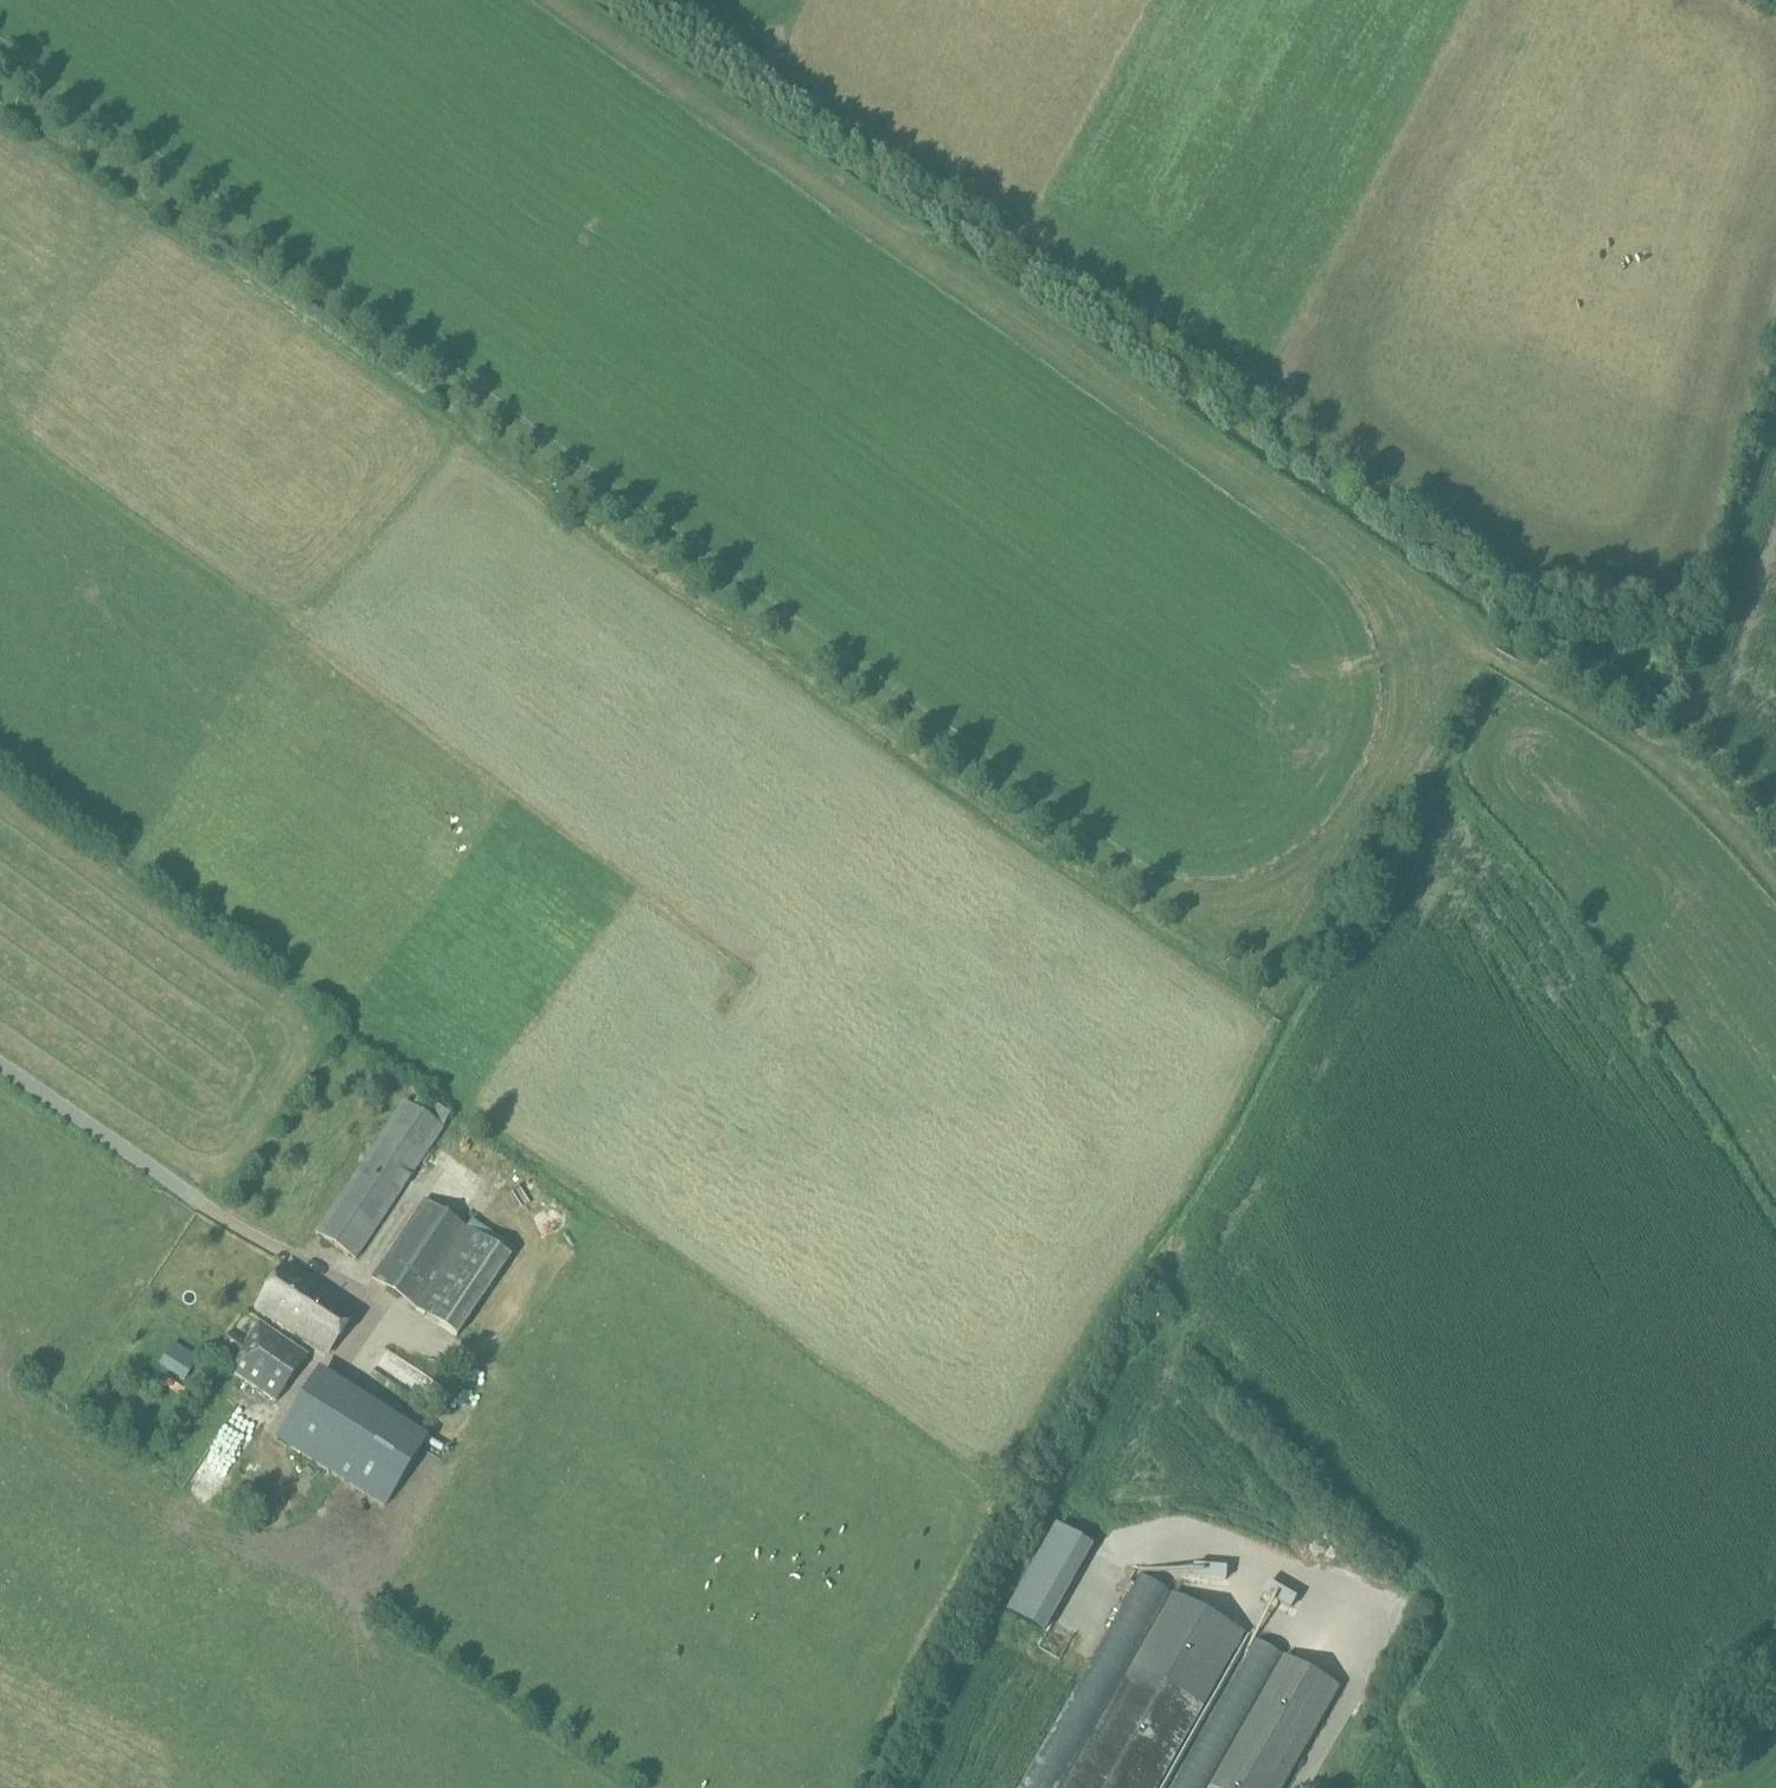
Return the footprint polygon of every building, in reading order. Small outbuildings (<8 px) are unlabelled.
[(354,1259),(439,1133),(402,1108),(317,1234),(354,1259)] [(461,1342),(513,1262),(425,1204),(373,1283),(461,1342)] [(325,1356),(355,1312),(286,1265),(256,1309),(325,1356)] [(277,1402),(307,1356),(258,1325),(228,1370),(277,1402)] [(386,1505),(425,1440),(318,1375),(279,1439),(386,1505)] [(1057,1525),(1022,1586),(1060,1607),(1095,1546),(1057,1525)] [(1022,1586),(1008,1612),(1046,1633),(1060,1607),(1022,1586)] [(1272,1586),(1266,1597),(1286,1608),(1292,1597),(1272,1586)] [(1177,1786),(1180,1787),(1200,1787),(1211,1769),(1235,1783),(1245,1767),(1264,1779),(1269,1770),(1280,1776),(1333,1688),(1277,1655),(1277,1656),(1261,1646),(1177,1786)] [(1143,1738),(1139,1750),(1171,1762),(1194,1698),(1149,1681),(1130,1733),(1143,1738)]
